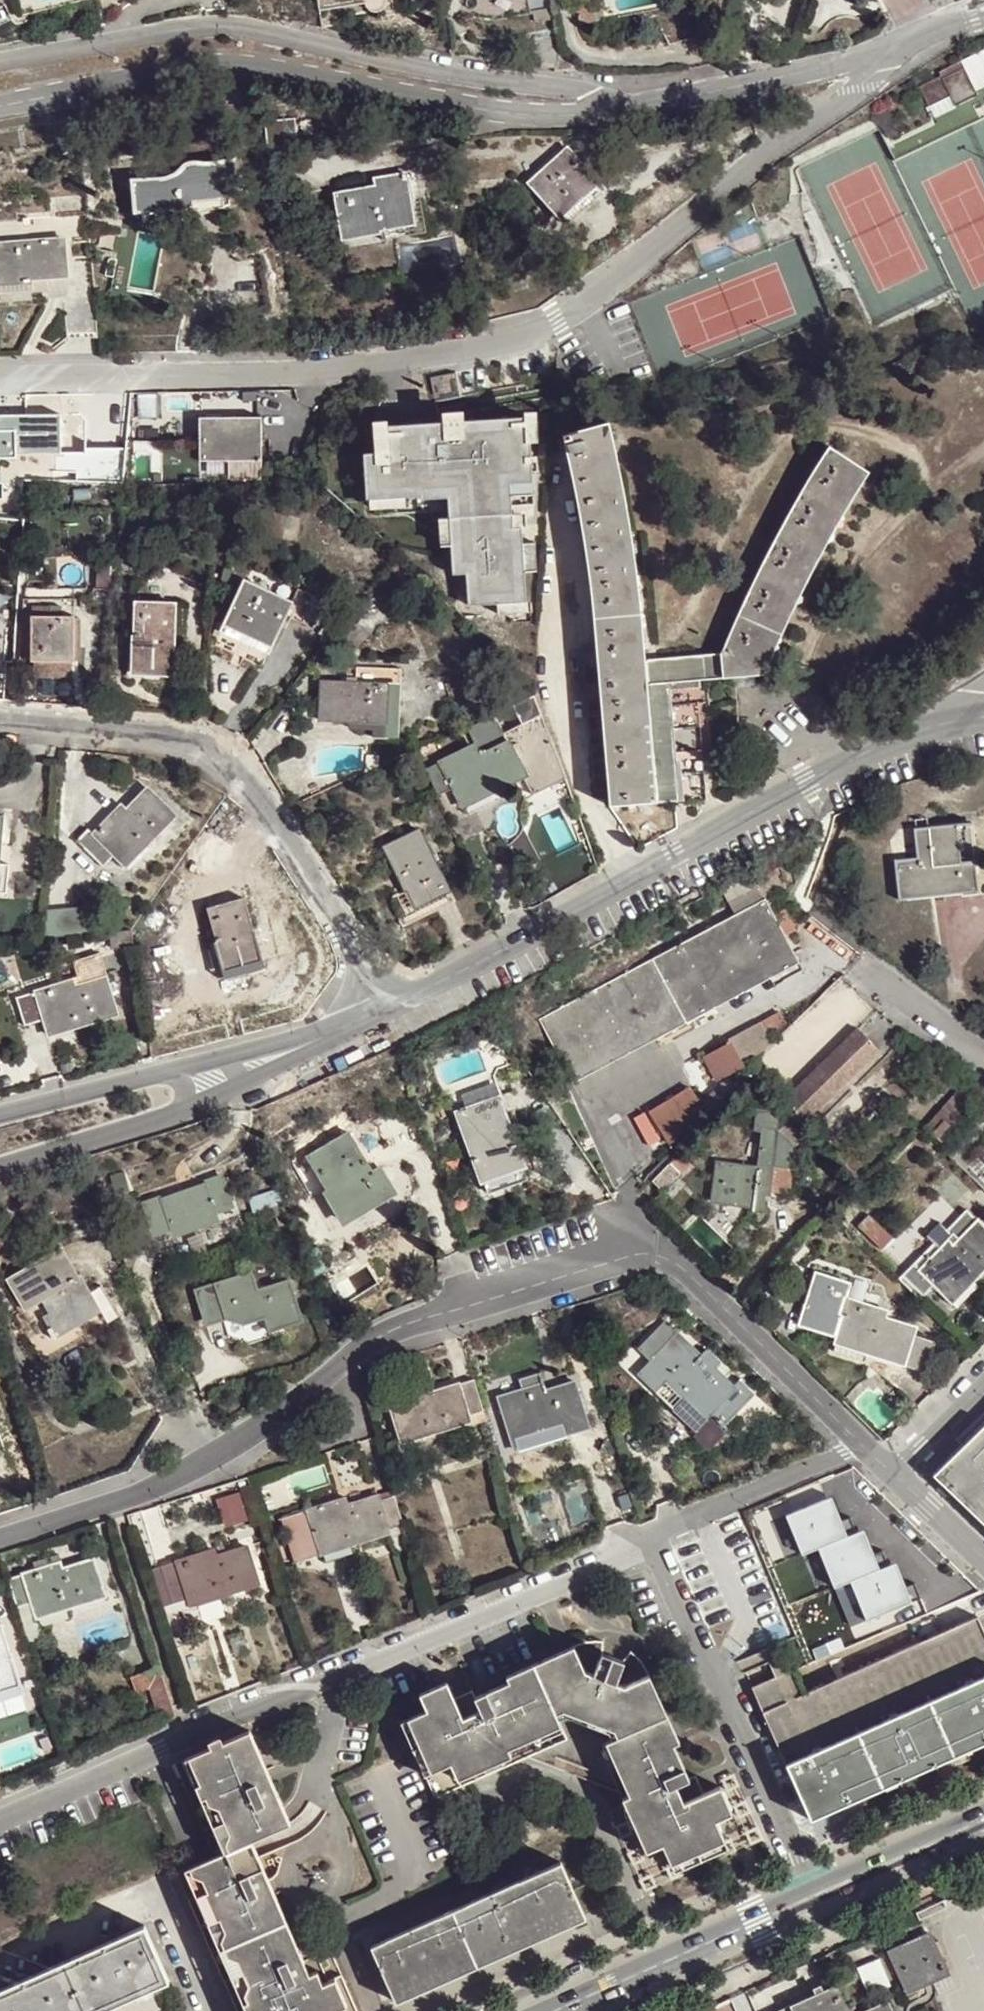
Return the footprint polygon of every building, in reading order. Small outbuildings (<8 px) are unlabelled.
[(325,6),(362,2),(364,6),(365,8),(367,10),(370,11),(373,12),(377,11),(379,10),(382,7),(383,4),(383,0),(324,0),(325,6)] [(921,89),(931,110),(953,99),(958,108),(981,97),(963,63),(942,73),(945,77),(921,89)] [(953,99),(931,110),(936,119),(958,108),(953,99)] [(289,122),(262,126),(265,158),(281,157),(280,148),(292,147),(289,122)] [(563,150),(526,184),(558,218),(595,184),(563,150)] [(186,205),(192,205),(223,202),(221,183),(232,181),(231,163),(211,163),(205,162),(201,162),(192,162),(188,164),(185,164),(177,168),(158,180),(127,181),(127,218),(164,216),(165,219),(186,216),(186,205)] [(371,183),(330,191),(339,238),(410,224),(398,170),(369,175),(371,183)] [(186,222),(194,219),(223,207),(223,202),(192,205),(186,205),(186,216),(186,222)] [(0,241),(0,285),(27,282),(27,279),(62,275),(57,236),(0,241)] [(198,423),(198,414),(260,413),(259,390),(150,391),(151,424),(198,423)] [(394,423),(379,424),(381,456),(370,456),(372,497),(375,497),(376,508),(407,507),(407,497),(424,496),(425,500),(452,498),(453,519),(442,520),(443,548),(454,548),(455,576),(469,576),(470,607),(501,606),(502,616),(535,614),(535,604),(530,605),(528,574),(542,573),(540,544),(529,544),(529,532),(535,531),(534,512),(519,513),(518,500),(540,499),(538,447),(549,447),(548,414),(532,415),(532,421),(470,424),(470,415),(449,416),(449,426),(421,427),(394,428),(394,423)] [(92,441),(130,438),(128,415),(91,418),(92,441)] [(10,461),(10,457),(59,456),(57,417),(0,419),(0,461),(10,461)] [(611,418),(569,432),(574,457),(581,490),(588,527),(593,573),(599,620),(605,699),(612,790),(681,786),(678,748),(674,749),(673,735),(671,674),(700,673),(701,667),(770,660),(780,634),(802,584),(827,532),(871,458),(831,434),(805,474),(789,500),(753,570),(727,635),(647,641),(639,565),(627,484),(611,418)] [(263,423),(201,423),(201,462),(264,461),(263,423)] [(288,603),(244,582),(223,625),(255,639),(251,647),(258,651),(265,654),(283,615),(310,627),(323,600),(295,587),(288,603)] [(172,603),(134,601),(133,647),(131,647),(130,668),(170,669),(172,603)] [(71,616),(31,615),(30,658),(69,659),(71,616)] [(393,684),(314,683),(314,701),(314,720),(394,720),(393,684)] [(466,746),(424,765),(437,793),(451,787),(457,798),(458,798),(484,786),(486,792),(518,777),(524,791),(561,775),(538,711),(498,729),(492,715),(467,727),(478,752),(471,755),(466,746)] [(460,803),(486,792),(484,786),(458,798),(460,803)] [(129,847),(134,853),(162,824),(136,798),(122,811),(107,825),(101,820),(79,843),(73,837),(63,847),(89,873),(99,863),(105,869),(129,847)] [(926,825),(927,834),(937,834),(937,825),(926,825)] [(403,890),(415,916),(451,899),(417,827),(382,845),(392,867),(403,890)] [(937,834),(927,834),(924,834),(925,867),(903,867),(905,905),(983,902),(982,868),(973,868),(971,833),(954,834),(937,834)] [(981,833),(971,833),(973,868),(982,868),(981,833)] [(135,853),(134,853),(129,847),(105,869),(112,876),(135,853)] [(399,923),(415,916),(403,890),(386,897),(391,908),(396,918),(399,923)] [(800,958),(765,892),(538,1017),(572,1081),(800,958)] [(239,898),(203,909),(213,943),(210,943),(221,976),(258,964),(249,931),(239,898)] [(45,911),(43,937),(87,933),(83,908),(45,911)] [(396,918),(391,908),(380,912),(385,922),(396,918)] [(40,1023),(44,1031),(74,1021),(76,1028),(114,1016),(101,978),(64,990),(61,984),(17,999),(26,1027),(40,1023)] [(782,1005),(762,1017),(772,1038),(789,1017),(782,1005)] [(762,1017),(730,1034),(745,1064),(772,1038),(762,1017)] [(74,1021),(44,1031),(46,1037),(76,1028),(74,1021)] [(857,1029),(779,1105),(801,1127),(878,1052),(857,1029)] [(691,1067),(715,1107),(738,1084),(718,1051),(691,1067)] [(691,1080),(650,1107),(670,1138),(705,1103),(691,1080)] [(972,1111),(983,1097),(983,1093),(971,1082),(958,1098),(972,1111)] [(499,1084),(459,1095),(467,1121),(464,1122),(482,1183),(485,1182),(490,1195),(528,1183),(524,1171),(528,1169),(524,1156),(534,1153),(530,1140),(519,1143),(509,1109),(506,1109),(499,1084)] [(929,1131),(944,1145),(972,1111),(958,1098),(929,1131)] [(774,1162),(794,1164),(796,1148),(777,1129),(762,1128),(757,1166),(716,1163),(713,1185),(711,1207),(750,1210),(749,1215),(752,1216),(755,1199),(769,1200),(771,1189),(774,1162)] [(347,1130),(308,1154),(344,1213),(388,1186),(376,1167),(371,1170),(347,1130)] [(669,1161),(650,1181),(661,1191),(680,1173),(669,1161)] [(791,1190),(794,1164),(774,1162),(771,1189),(791,1190)] [(162,1199),(145,1205),(155,1233),(171,1227),(173,1231),(216,1215),(216,1211),(232,1205),(223,1177),(205,1182),(206,1186),(184,1194),(163,1202),(162,1199)] [(900,1278),(921,1298),(935,1284),(953,1301),(979,1274),(983,1269),(983,1226),(967,1209),(947,1229),(958,1240),(947,1252),(942,1247),(919,1269),(913,1264),(900,1278)] [(63,1254),(10,1283),(25,1312),(13,1318),(41,1366),(119,1321),(102,1288),(90,1294),(82,1279),(77,1281),(63,1254)] [(253,1272),(196,1291),(207,1321),(227,1314),(228,1319),(246,1323),(267,1317),(272,1330),(288,1325),(304,1319),(291,1278),(259,1289),(253,1272)] [(813,1273),(799,1326),(838,1337),(834,1352),(863,1360),(866,1351),(905,1363),(906,1362),(925,1367),(934,1335),(916,1330),(917,1322),(880,1313),(881,1307),(845,1297),(848,1283),(813,1273)] [(673,1331),(639,1367),(655,1382),(666,1371),(706,1410),(709,1406),(723,1419),(754,1387),(740,1373),(733,1376),(715,1360),(721,1354),(707,1341),(696,1353),(673,1331)] [(485,1410),(475,1378),(449,1386),(423,1394),(421,1388),(389,1399),(403,1441),(471,1420),(470,1415),(485,1410)] [(545,1384),(501,1399),(514,1437),(564,1422),(569,1433),(590,1427),(575,1383),(550,1390),(548,1384),(546,1378),(543,1379),(545,1384)] [(945,1464),(983,1503),(983,1425),(945,1464)] [(308,1512),(276,1522),(290,1563),(322,1553),(391,1532),(389,1528),(404,1523),(395,1495),(380,1500),(379,1495),(342,1507),(340,1501),(324,1506),(308,1512)] [(772,1519),(750,1528),(767,1570),(789,1561),(804,1554),(810,1568),(874,1542),(866,1522),(857,1501),(777,1532),(772,1519)] [(209,1550),(164,1564),(175,1599),(190,1595),(192,1602),(259,1582),(246,1543),(229,1548),(211,1554),(209,1550)] [(794,1575),(810,1568),(804,1554),(789,1561),(794,1575)] [(32,1573),(9,1581),(18,1608),(33,1603),(36,1612),(66,1603),(68,1608),(105,1596),(94,1559),(57,1571),(54,1566),(32,1573)] [(66,1603),(36,1612),(37,1618),(68,1608),(66,1603)] [(747,1684),(809,1818),(983,1742),(983,1633),(978,1619),(802,1696),(788,1666),(747,1684)] [(22,1689),(1,1625),(0,1625),(0,1697),(22,1689)] [(566,1710),(571,1713),(648,1680),(645,1673),(624,1683),(616,1680),(624,1659),(602,1651),(594,1671),(586,1667),(575,1643),(508,1674),(510,1680),(476,1695),(479,1701),(461,1708),(456,1694),(450,1680),(423,1691),(429,1706),(414,1713),(437,1766),(453,1758),(460,1774),(480,1766),(475,1754),(562,1716),(560,1712),(566,1710)] [(176,1716),(160,1667),(130,1676),(135,1691),(148,1686),(160,1722),(176,1716)] [(648,1680),(571,1713),(605,1728),(609,1737),(617,1755),(616,1769),(625,1789),(661,1774),(696,1847),(722,1836),(715,1822),(731,1814),(718,1786),(702,1793),(688,1799),(680,1782),(686,1778),(671,1743),(677,1740),(648,1680)] [(472,1687),(456,1694),(461,1708),(479,1701),(476,1695),(472,1687)] [(437,1766),(414,1713),(403,1718),(437,1793),(483,1773),(480,1766),(460,1774),(453,1758),(437,1766)] [(564,1721),(562,1716),(475,1754),(480,1766),(514,1751),(511,1744),(564,1721)] [(570,1733),(564,1721),(511,1744),(514,1751),(480,1766),(483,1773),(570,1733)] [(194,1773),(186,1776),(190,1785),(261,1756),(250,1732),(187,1757),(194,1773)] [(617,1793),(625,1789),(616,1769),(617,1755),(609,1737),(603,1740),(599,1752),(617,1793)] [(216,1809),(219,1815),(222,1824),(224,1822),(217,1803),(263,1783),(260,1775),(262,1774),(257,1762),(263,1760),(261,1756),(190,1785),(200,1807),(207,1805),(216,1809)] [(190,1785),(186,1776),(194,1773),(187,1757),(173,1762),(183,1787),(190,1785)] [(271,1779),(263,1760),(257,1762),(262,1774),(260,1775),(263,1783),(271,1779)] [(666,1860),(696,1847),(661,1774),(625,1789),(628,1795),(620,1799),(624,1807),(634,1811),(638,1819),(633,1825),(645,1853),(660,1847),(666,1860)] [(694,1776),(686,1778),(680,1782),(688,1799),(702,1793),(694,1776)] [(271,1779),(263,1783),(270,1799),(280,1797),(271,1779)] [(217,1803),(224,1822),(257,1900),(267,1895),(264,1887),(269,1879),(261,1860),(248,1860),(242,1846),(252,1842),(292,1824),(280,1797),(270,1799),(263,1783),(217,1803)] [(222,1824),(219,1815),(216,1809),(207,1805),(200,1807),(190,1785),(183,1787),(204,1831),(222,1824)] [(617,1793),(620,1799),(628,1795),(625,1789),(617,1793)] [(215,1858),(192,1868),(198,1883),(196,1895),(199,1902),(210,1898),(221,1922),(211,1927),(213,1934),(222,1936),(229,1949),(222,1952),(226,1961),(235,1963),(246,1988),(242,1997),(246,2006),(241,2008),(242,2010),(303,2010),(257,1900),(224,1822),(222,1824),(226,1831),(224,1843),(228,1852),(215,1858)] [(222,1824),(204,1831),(215,1858),(228,1852),(224,1843),(226,1831),(222,1824)] [(261,1860),(252,1842),(242,1846),(248,1860),(261,1860)] [(385,1946),(383,1941),(367,1948),(389,1998),(582,1914),(560,1864),(516,1883),(518,1887),(493,1899),(491,1894),(477,1900),(479,1904),(466,1910),(465,1906),(435,1919),(437,1923),(414,1933),(412,1928),(396,1935),(399,1940),(385,1946)] [(217,1975),(233,2010),(242,2010),(241,2008),(246,2006),(242,1997),(246,1988),(235,1963),(226,1961),(222,1952),(229,1949),(222,1936),(213,1934),(211,1927),(221,1922),(210,1898),(199,1902),(196,1895),(198,1883),(192,1868),(175,1876),(217,1975)] [(275,1892),(269,1879),(264,1887),(267,1895),(275,1892)] [(516,1883),(491,1894),(493,1899),(518,1887),(516,1883)] [(267,1895),(257,1900),(303,2010),(344,2010),(331,1981),(325,1983),(313,1959),(306,1961),(298,1964),(294,1955),(301,1951),(277,1896),(269,1899),(267,1895)] [(477,1900),(465,1906),(466,1910),(479,1904),(477,1900)] [(582,1914),(389,1998),(392,2006),(584,1920),(582,1914)] [(435,1919),(412,1928),(414,1933),(437,1923),(435,1919)] [(928,1927),(887,1946),(905,1987),(947,1967),(928,1927)] [(0,1990),(0,2010),(105,2010),(169,1983),(144,1929),(0,1990)] [(396,1935),(383,1941),(385,1946),(399,1940),(396,1935)] [(306,1961),(301,1951),(294,1955),(298,1964),(306,1961)] [(889,1995),(856,2010),(841,1977),(765,2010),(896,2010),(889,1995)] [(331,1981),(344,2010),(350,2010),(336,1979),(331,1981)]
